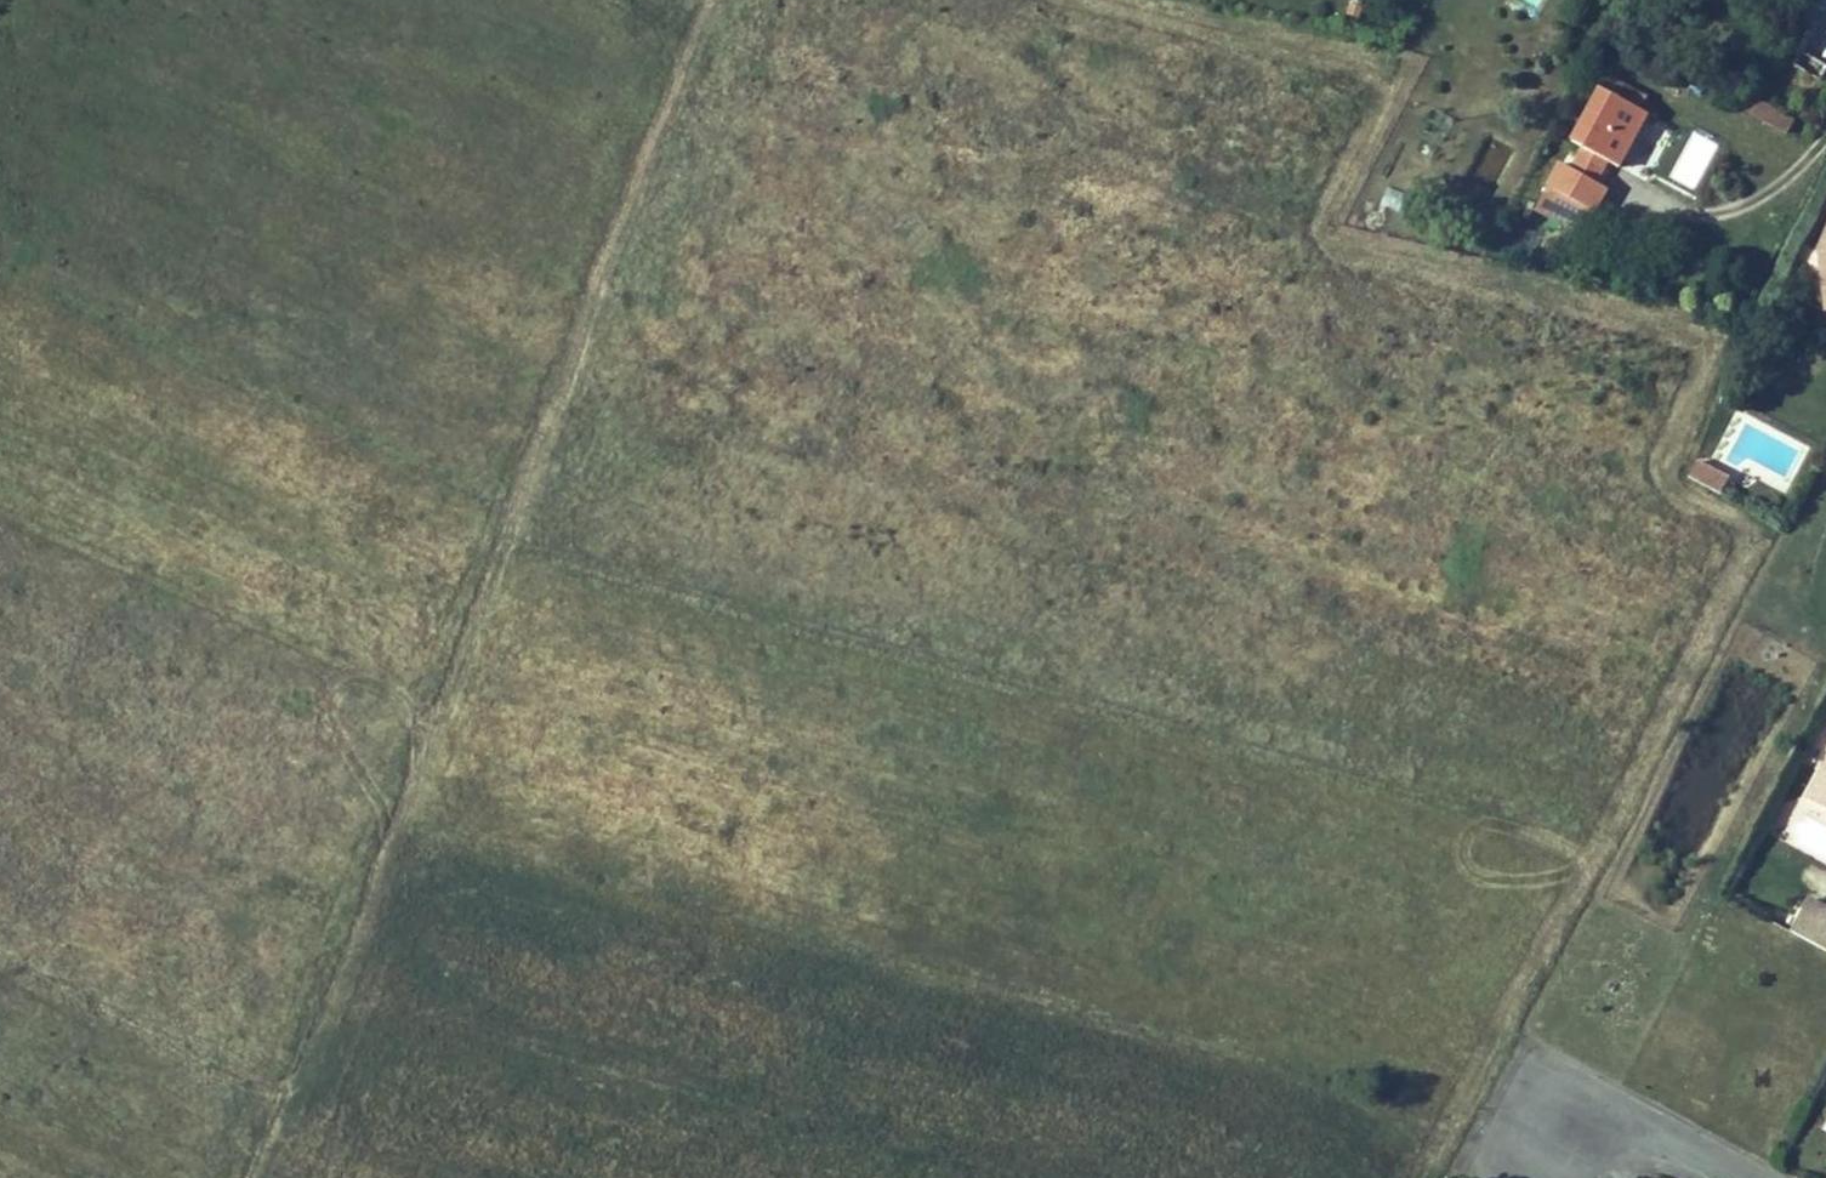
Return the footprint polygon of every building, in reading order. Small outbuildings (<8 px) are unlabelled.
[(1539,8),(1542,0),(1520,0),(1539,8)] [(1803,45),(1821,55),(1815,66),(1825,72),(1825,19),(1820,16),(1803,45)] [(1797,55),(1815,66),(1821,55),(1803,45),(1797,55)] [(1647,116),(1600,90),(1569,148),(1616,173),(1647,116)] [(1763,98),(1752,112),(1785,138),(1796,124),(1763,98)] [(1603,193),(1558,168),(1546,190),(1592,215),(1603,193)] [(1722,495),(1732,476),(1699,459),(1689,478),(1722,495)] [(1807,791),(1825,801),(1825,756),(1807,791)] [(1790,933),(1825,950),(1825,905),(1808,896),(1790,933)]
